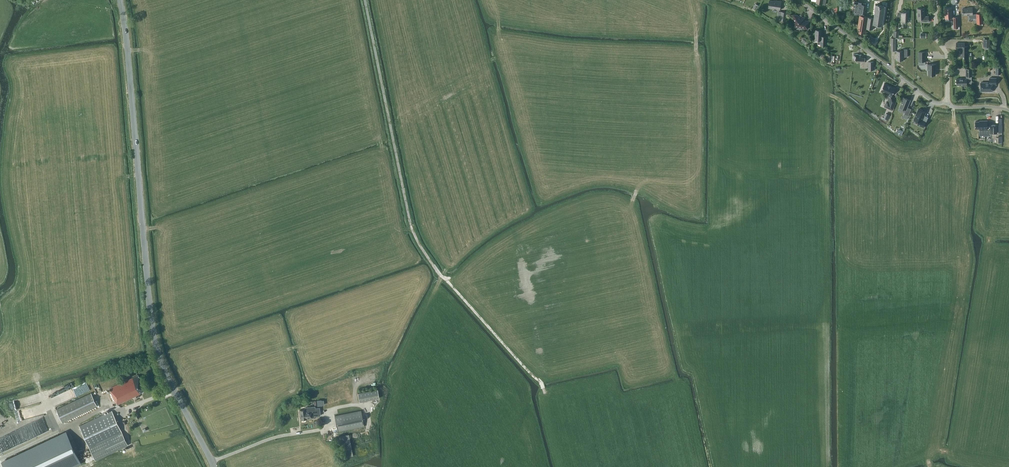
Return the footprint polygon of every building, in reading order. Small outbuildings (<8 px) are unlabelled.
[(770,0),(769,0),(768,8),(772,8),(772,7),(776,8),(776,9),(780,9),(781,1),(776,0),(776,1),(770,0)] [(861,15),(859,15),(857,32),(866,33),(868,16),(863,16),(863,14),(864,14),(866,3),(854,1),(853,13),(861,14),(861,15)] [(886,6),(876,4),(874,18),(868,17),(866,28),(871,29),(873,30),(874,24),(883,26),(886,6)] [(973,14),(973,7),(969,7),(969,8),(963,8),(963,15),(969,14),(970,18),(974,18),(977,18),(977,23),(983,23),(983,13),(977,13),(977,14),(973,14)] [(925,16),(924,8),(918,8),(918,14),(917,14),(917,19),(922,19),(922,22),(929,21),(929,16),(925,16)] [(952,17),(952,8),(945,8),(945,18),(949,17),(949,20),(954,20),(954,28),(958,27),(958,17),(952,17)] [(908,17),(908,12),(901,11),(901,17),(897,17),(897,21),(901,21),(902,21),(903,23),(906,22),(908,22),(908,21),(909,20),(908,17)] [(808,28),(809,21),(804,20),(804,17),(797,16),(798,15),(794,15),(793,19),(794,19),(793,26),(802,27),(808,28)] [(826,45),(826,36),(822,36),(822,30),(815,29),(815,39),(818,40),(818,44),(820,44),(820,45),(826,45)] [(878,40),(869,34),(867,39),(875,44),(878,40)] [(965,46),(965,42),(956,42),(956,47),(960,47),(960,57),(968,56),(968,46),(965,46)] [(936,75),(936,68),(936,64),(928,64),(928,70),(928,75),(936,75)] [(972,76),(972,68),(965,68),(966,76),(966,78),(957,78),(957,85),(962,85),(967,85),(967,83),(972,83),(972,76)] [(996,84),(996,78),(989,78),(989,82),(981,82),(981,91),(988,91),(992,91),(992,84),(996,84)] [(892,95),(895,88),(884,83),(881,91),(882,91),(882,92),(882,93),(883,93),(884,93),(885,92),(892,95)] [(892,109),(896,99),(891,97),(889,102),(890,102),(887,107),(892,109)] [(908,119),(909,116),(912,109),(908,107),(910,100),(904,97),(899,107),(903,109),(903,111),(905,112),(903,118),(908,119)] [(923,110),(920,109),(918,109),(914,119),(918,121),(917,124),(924,127),(926,121),(922,120),(926,112),(923,111),(923,110)] [(987,126),(987,120),(980,120),(980,121),(975,121),(975,128),(980,128),(980,129),(987,129),(990,129),(990,133),(997,133),(997,124),(990,124),(990,126),(987,126)] [(139,396),(139,394),(140,394),(140,393),(141,392),(145,390),(138,375),(109,388),(115,400),(117,404),(136,396),(137,397),(139,396)] [(68,399),(55,404),(56,407),(76,399),(75,395),(90,389),(87,381),(65,390),(68,399)] [(359,402),(379,398),(378,389),(357,393),(359,402)] [(62,422),(97,406),(91,393),(56,409),(62,422)] [(316,411),(315,410),(315,407),(305,407),(305,409),(300,410),(301,419),(307,419),(307,418),(312,418),(312,417),(316,417),(316,411)] [(95,459),(127,444),(112,410),(79,426),(95,459)] [(338,431),(364,426),(361,411),(334,416),(338,431)] [(4,466),(70,466),(80,462),(66,432),(2,463),(4,466)] [(343,457),(353,455),(349,433),(339,436),(343,457)]
